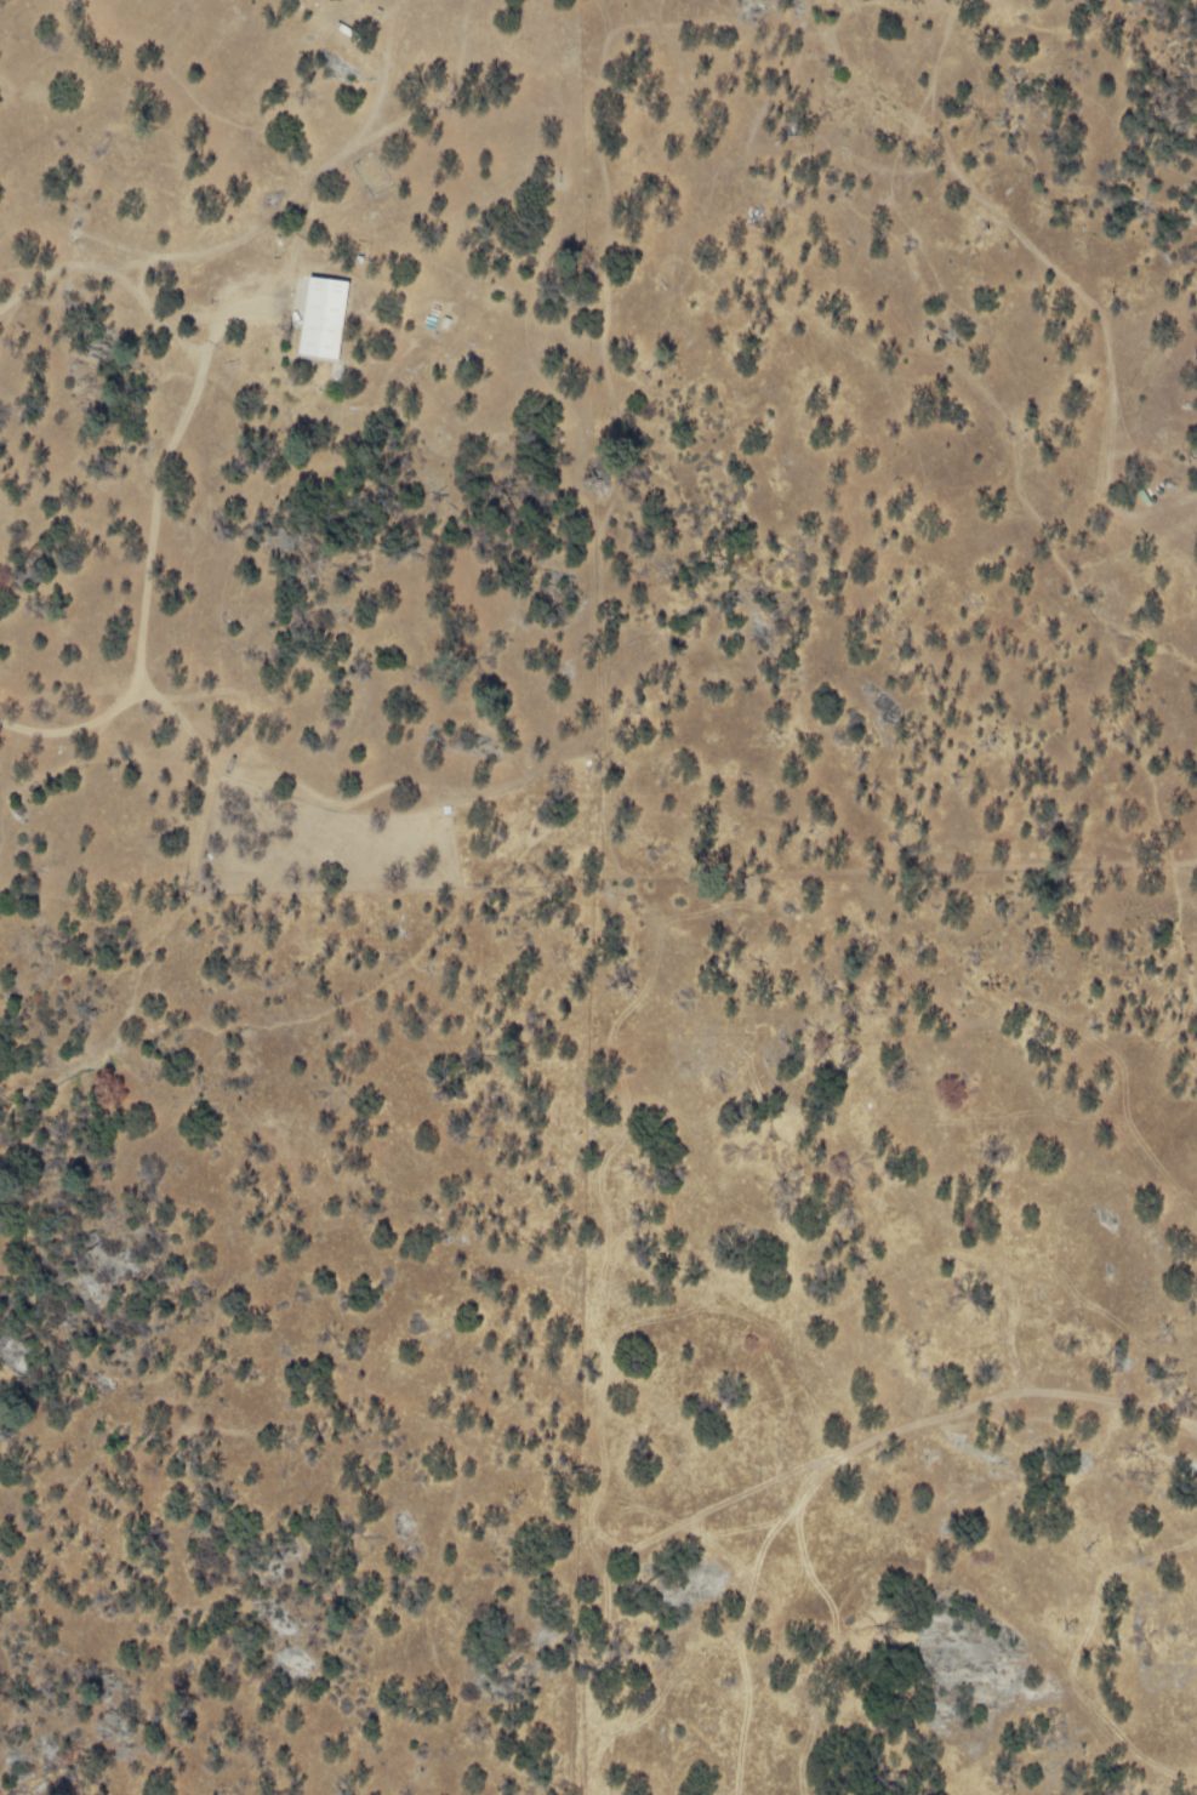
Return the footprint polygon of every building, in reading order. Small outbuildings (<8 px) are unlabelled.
[(344,360),(355,282),(316,277),(305,355),(344,360)]
